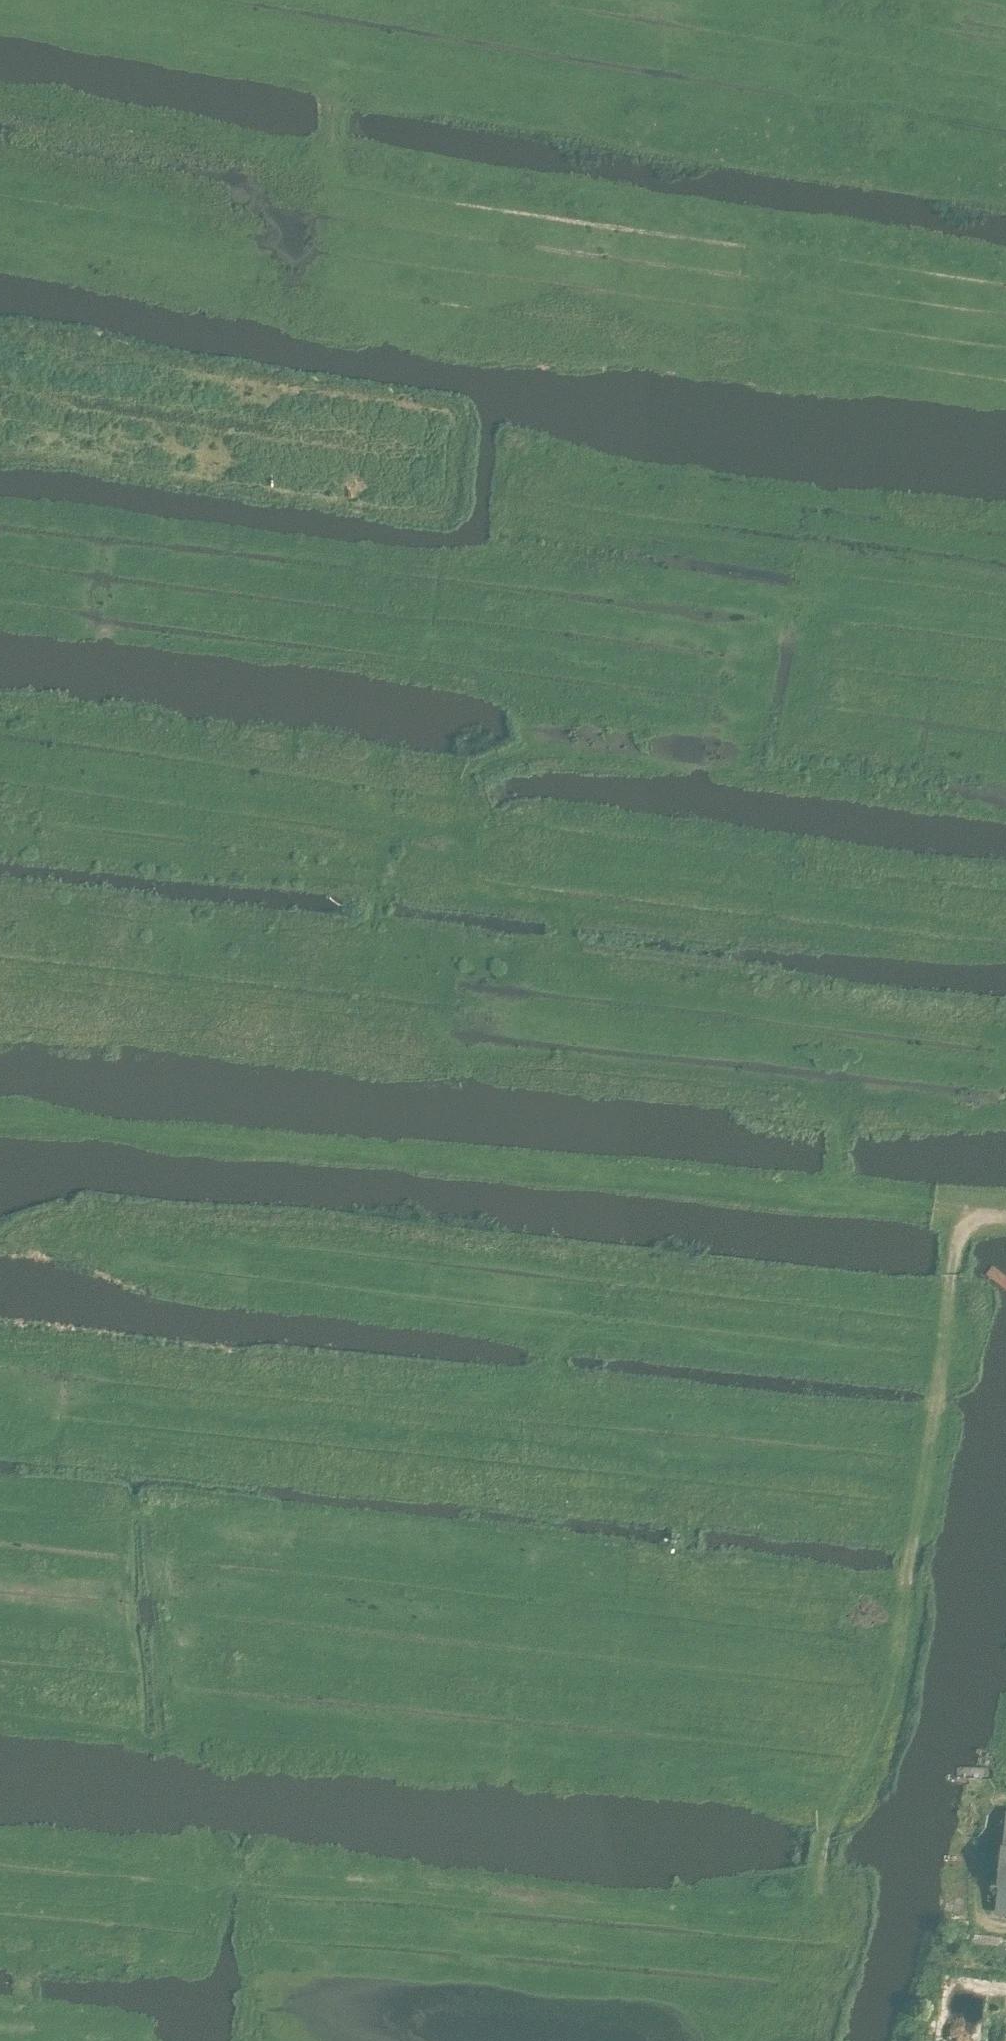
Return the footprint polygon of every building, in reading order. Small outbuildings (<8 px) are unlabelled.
[(996,1910),(1005,1911),(1005,1811),(996,1910)]
